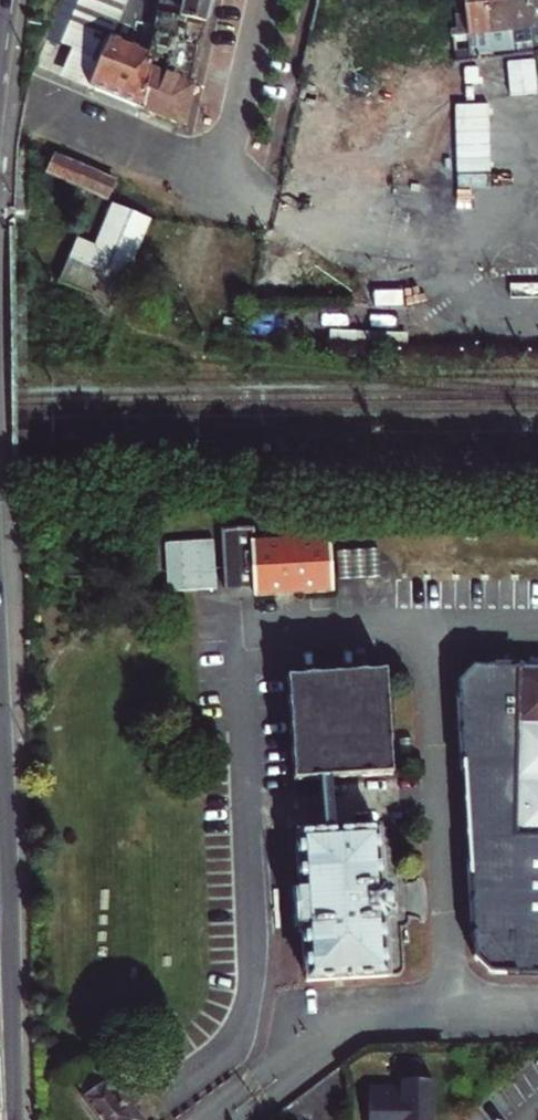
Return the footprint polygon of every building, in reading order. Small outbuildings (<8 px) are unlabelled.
[(67,77),(87,86),(126,0),(83,0),(64,43),(79,50),(67,77)] [(158,14),(134,8),(136,0),(126,0),(87,86),(140,109),(158,14)] [(158,14),(205,24),(210,0),(160,0),(158,14)] [(487,33),(482,0),(462,0),(463,9),(467,36),(487,33)] [(487,33),(507,31),(504,0),(482,0),(487,33)] [(507,31),(529,28),(526,0),(504,0),(507,31)] [(529,28),(530,39),(537,38),(537,0),(526,0),(529,28)] [(447,28),(452,65),(471,64),(470,56),(467,36),(463,9),(457,9),(454,9),(456,26),(447,28)] [(205,24),(158,14),(140,109),(173,123),(184,119),(205,24)] [(109,197),(115,183),(54,157),(47,176),(75,187),(77,183),(109,197)] [(80,235),(77,241),(73,251),(88,258),(125,275),(150,214),(117,199),(98,243),(80,235)] [(225,593),(252,592),(250,544),(250,531),(222,532),(225,593)] [(252,592),(252,603),(331,597),(327,538),(250,544),(252,592)] [(185,593),(217,592),(213,541),(163,545),(166,576),(167,594),(185,593)] [(159,551),(143,550),(141,571),(156,572),(159,551)] [(378,680),(276,685),(281,793),(309,792),(311,844),(288,845),(291,902),(288,903),(293,994),(382,989),(380,949),(384,949),(378,829),(327,831),(325,787),(384,784),(378,680)] [(90,1070),(71,1082),(83,1100),(96,1119),(126,1119),(122,1114),(134,1106),(115,1077),(101,1087),(90,1070)] [(367,1119),(432,1119),(433,1079),(401,1079),(401,1090),(368,1089),(367,1119)]
